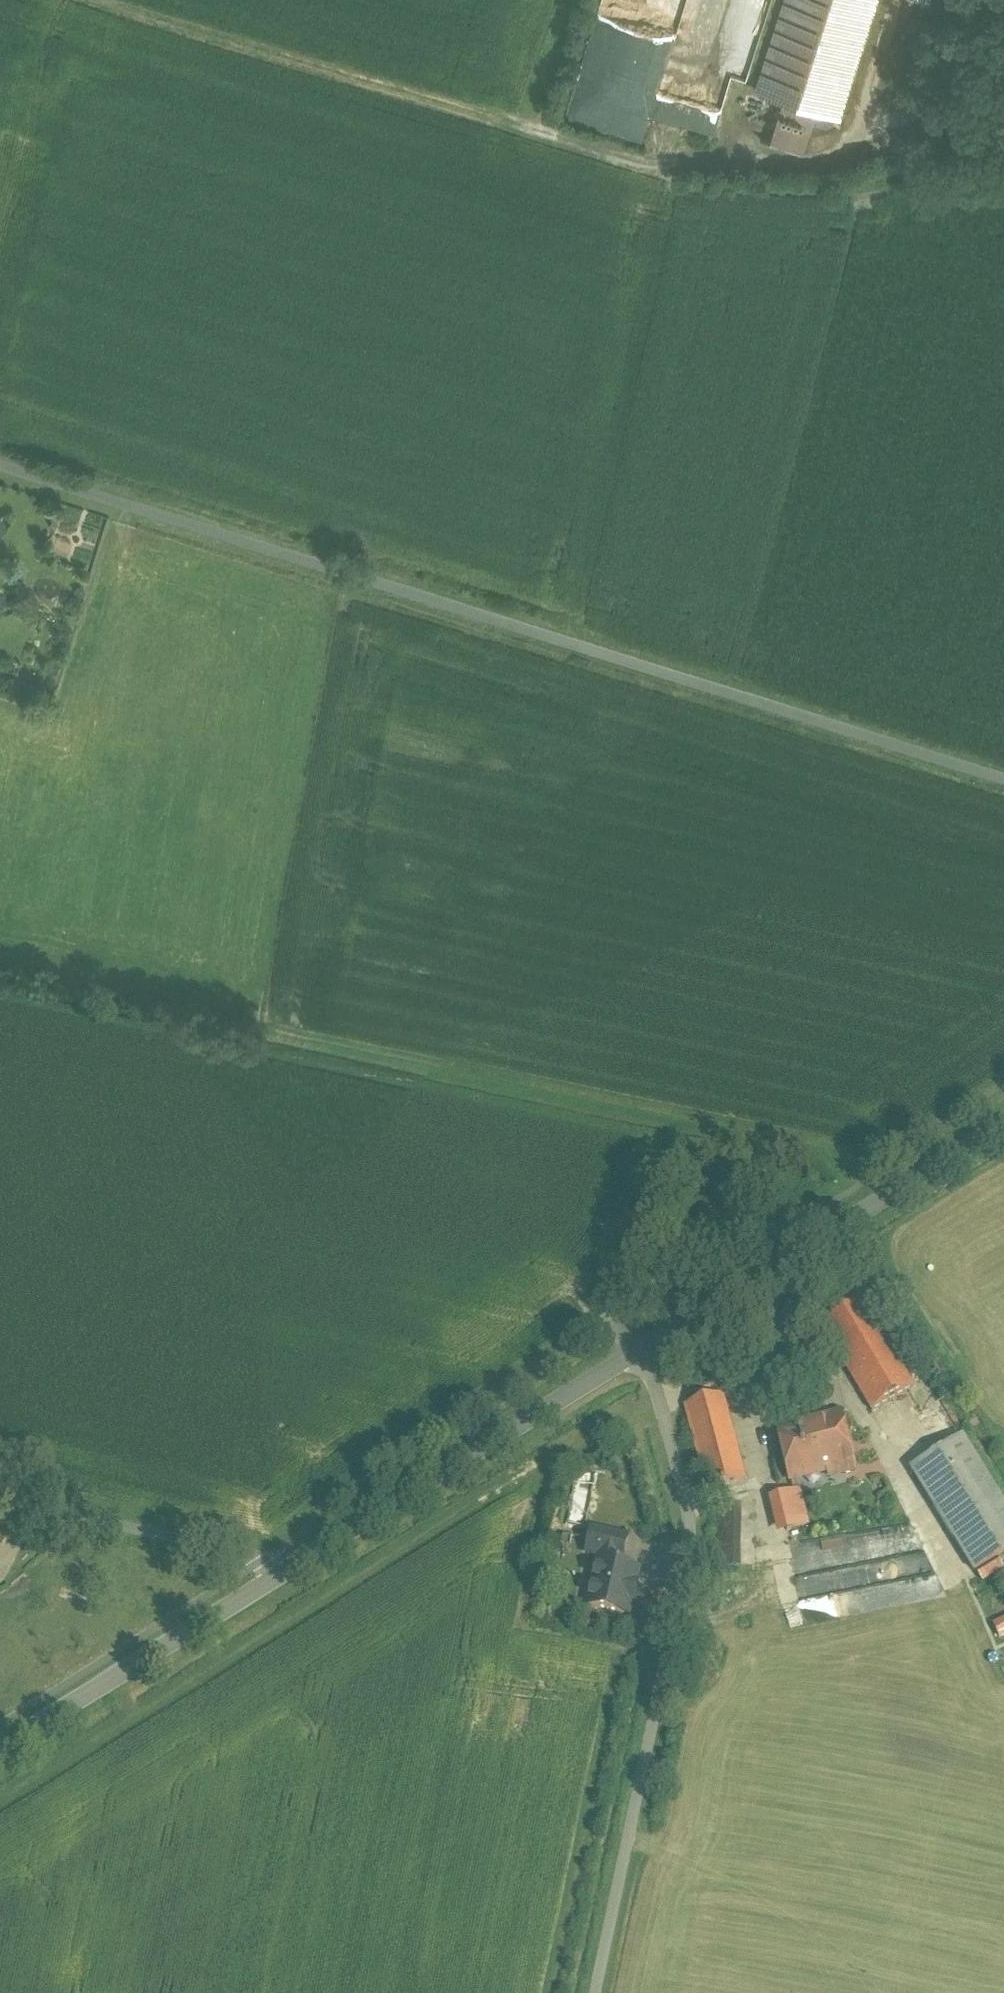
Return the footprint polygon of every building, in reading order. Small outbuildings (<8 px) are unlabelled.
[(757,92),(786,101),(780,119),(810,128),(815,110),(839,118),(877,0),(786,0),(757,92)] [(914,1388),(864,1304),(823,1328),(829,1339),(843,1362),(873,1413),(914,1388)] [(843,1362),(829,1339),(823,1342),(837,1365),(843,1362)] [(723,1396),(686,1406),(709,1491),(745,1482),(723,1396)] [(842,1417),(780,1433),(791,1479),(853,1464),(842,1417)] [(964,1438),(912,1470),(975,1573),(1003,1555),(1003,1504),(964,1438)] [(795,1493),(779,1497),(785,1524),(801,1520),(795,1493)] [(739,1505),(719,1505),(720,1568),(740,1567),(739,1505)] [(628,1539),(593,1531),(588,1554),(601,1557),(623,1562),(628,1539)] [(623,1562),(601,1557),(589,1606),(629,1615),(632,1600),(634,1601),(638,1587),(635,1587),(638,1572),(622,1568),(623,1562)] [(993,1629),(1003,1642),(1003,1624),(993,1629)]
